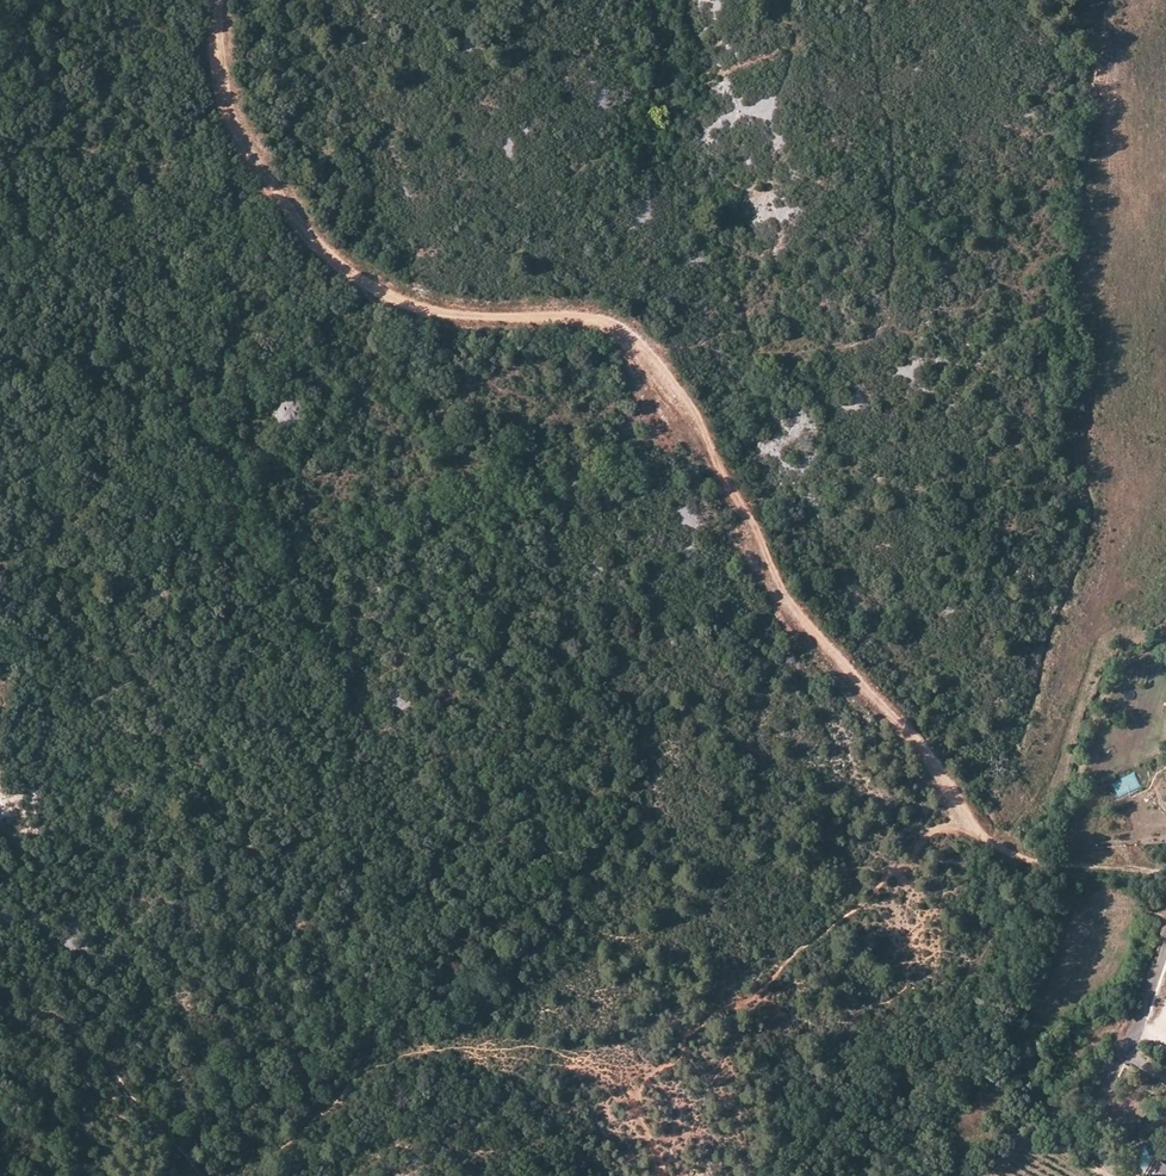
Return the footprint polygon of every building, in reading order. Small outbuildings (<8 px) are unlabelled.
[(1114,782),(1120,796),(1140,787),(1134,773),(1114,782)] [(1160,1159),(1150,1175),(1165,1175),(1165,1163),(1160,1159)]
